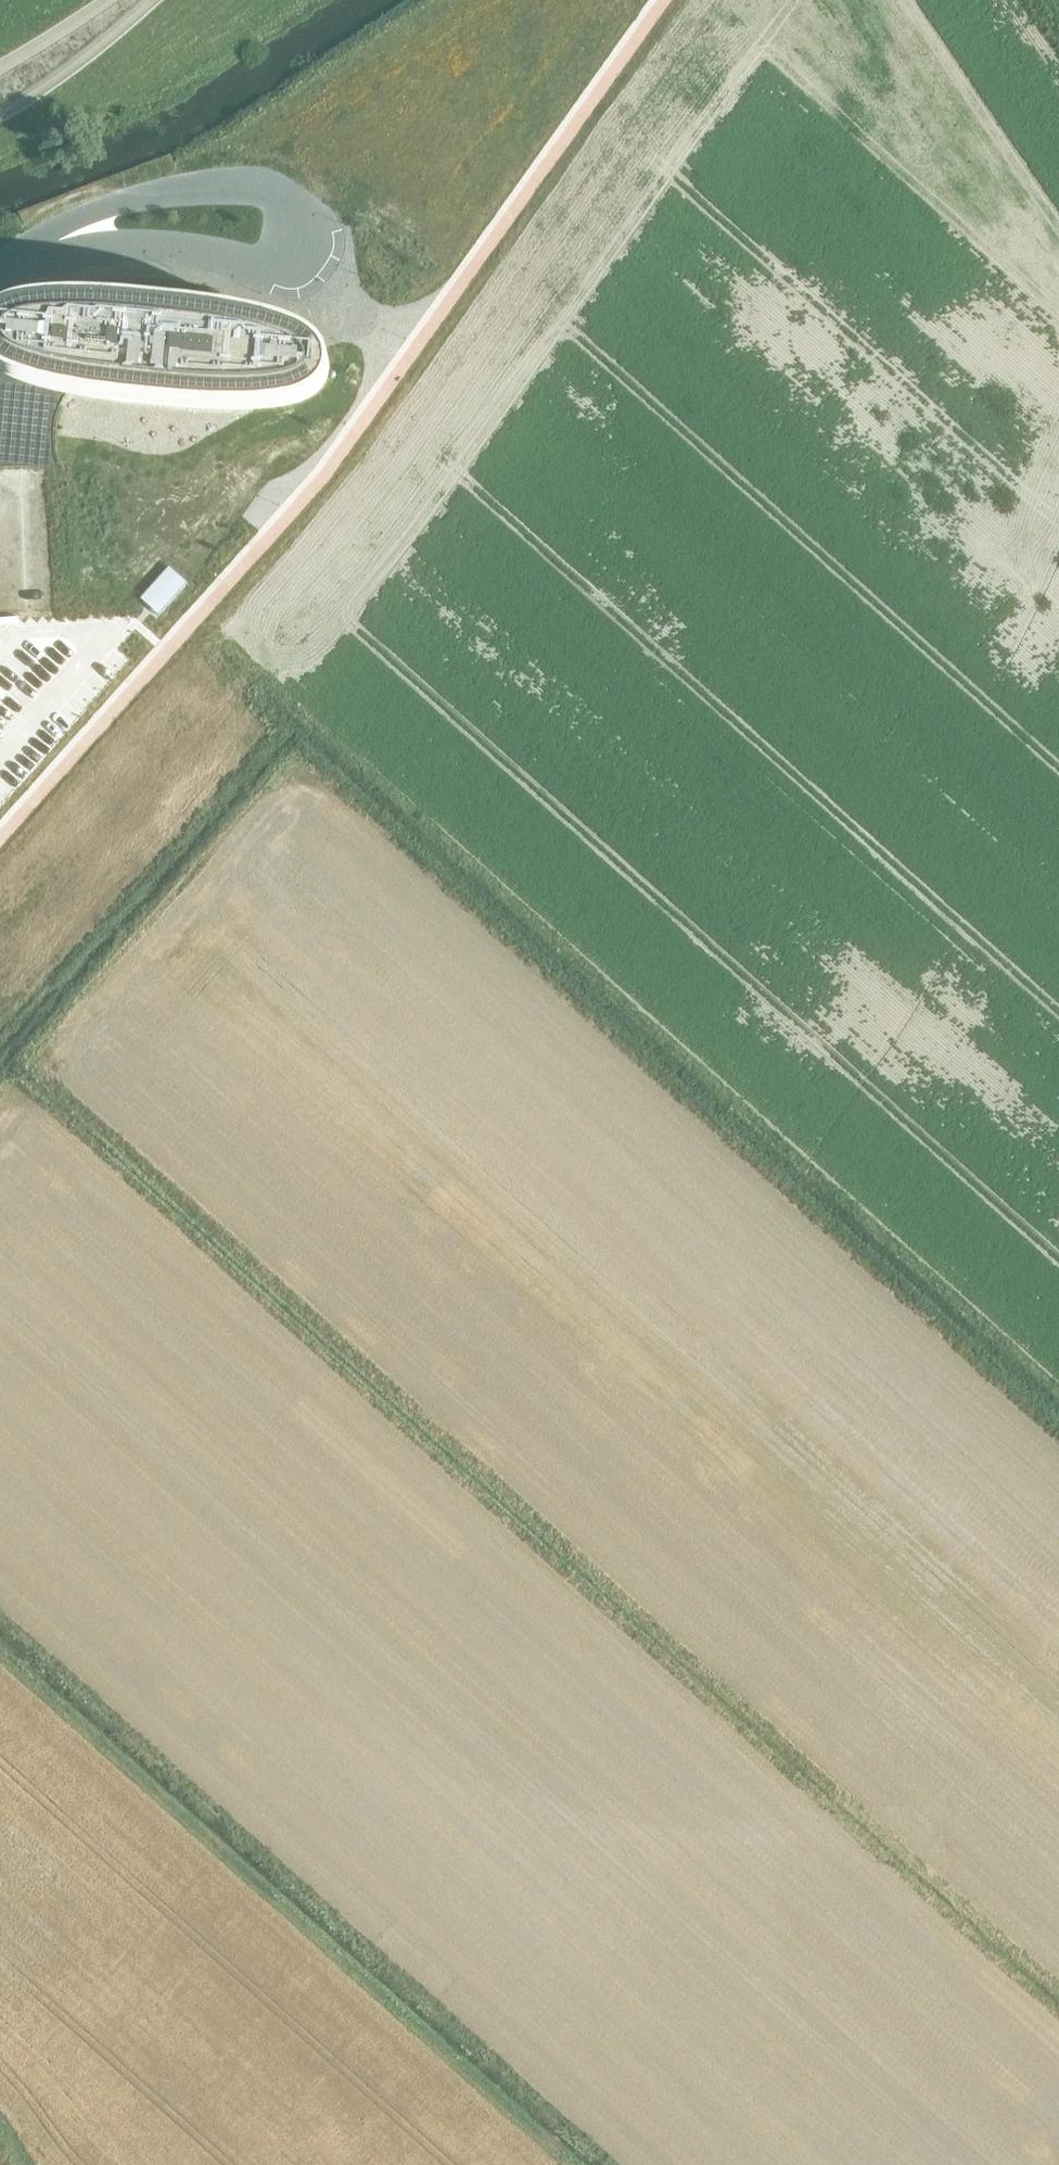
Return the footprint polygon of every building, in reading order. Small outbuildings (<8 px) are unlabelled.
[(21,468),(37,468),(44,468),(52,470),(53,470),(54,470),(63,474),(66,475),(60,469),(60,468),(56,459),(56,455),(55,449),(54,442),(54,439),(54,438),(54,437),(54,435),(55,427),(55,426),(57,418),(59,411),(63,402),(63,401),(63,400),(64,399),(65,398),(66,397),(66,396),(68,395),(70,394),(80,393),(90,395),(91,395),(95,396),(101,397),(112,398),(122,399),(138,401),(160,403),(176,405),(192,406),(208,407),(224,407),(236,407),(240,407),(256,407),(272,405),(274,405),(288,403),(294,402),(302,399),(303,399),(308,396),(312,393),(314,392),(317,390),(320,386),(322,383),(323,381),(322,381),(324,380),(325,376),(326,372),(326,371),(325,371),(326,368),(326,365),(325,364),(325,361),(325,360),(324,357),(323,356),(323,355),(322,354),(320,351),(320,350),(319,350),(317,347),(319,345),(318,345),(308,334),(304,337),(289,331),(289,330),(279,327),(269,324),(268,324),(267,323),(259,321),(258,321),(238,317),(217,314),(204,312),(196,311),(174,309),(153,307),(132,304),(110,303),(89,302),(74,302),(73,302),(57,303),(41,304),(34,305),(25,307),(21,307),(8,312),(5,313),(3,314),(0,316),(0,469),(21,468)] [(160,616),(189,583),(169,565),(140,598),(160,616)]
